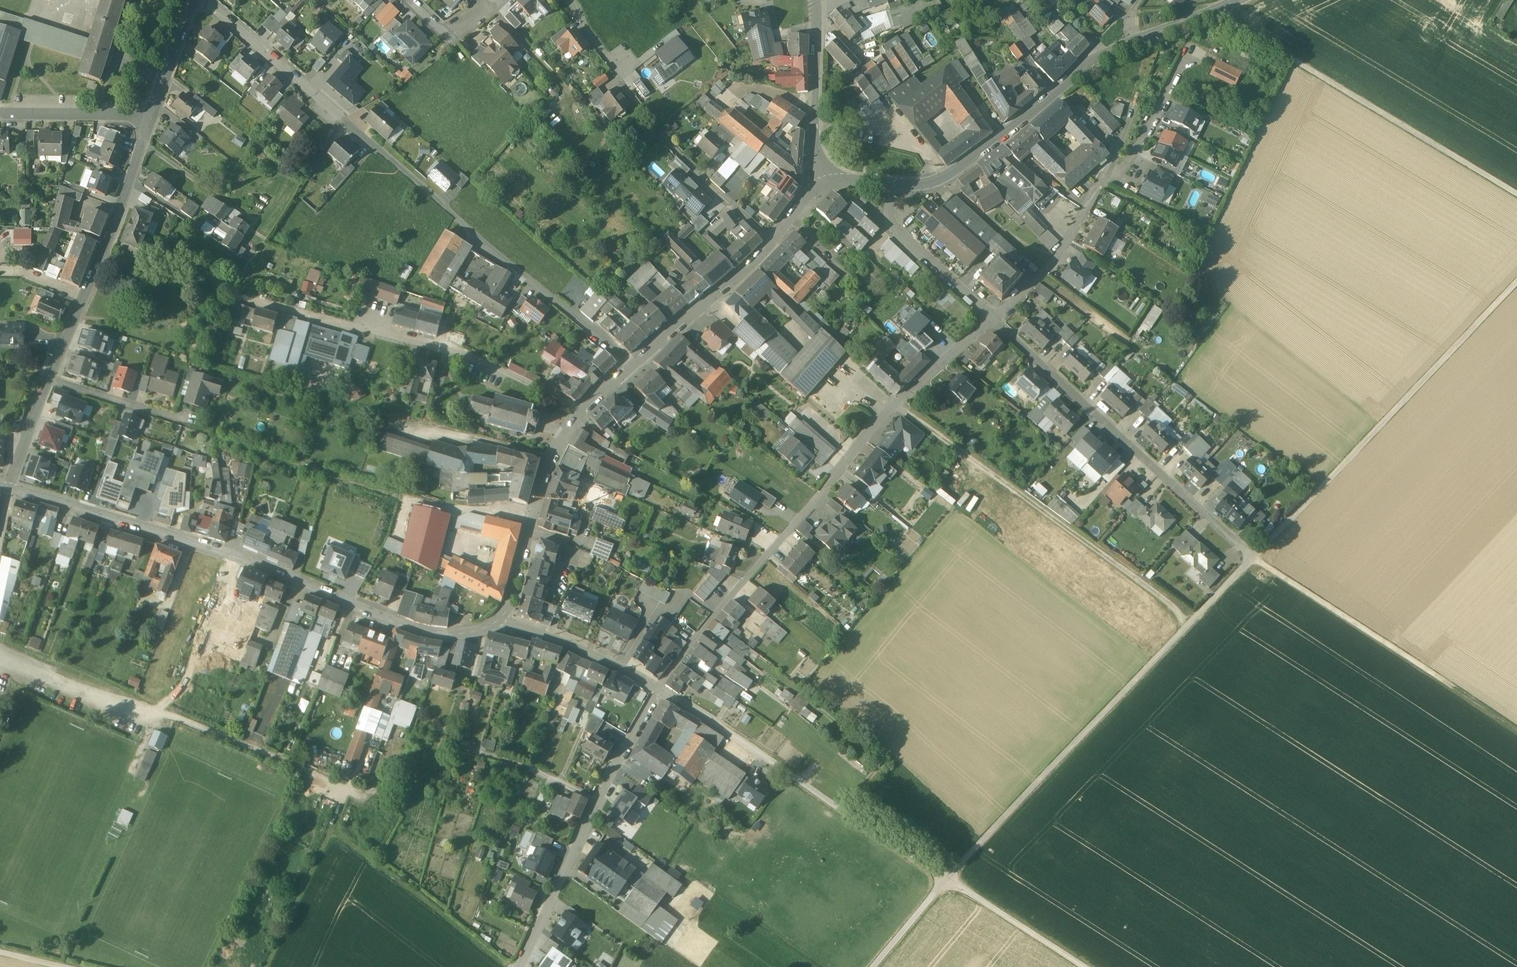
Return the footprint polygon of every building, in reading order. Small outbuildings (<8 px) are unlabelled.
[(80,76),(100,82),(126,0),(104,0),(91,41),(85,60),(80,76)] [(381,0),(377,0),(372,5),(371,5),(368,8),(373,13),(383,2),(381,0)] [(454,9),(464,0),(445,0),(454,9)] [(518,3),(531,17),(538,11),(546,4),(542,0),(522,0),(518,3)] [(849,5),(851,8),(853,13),(869,6),(866,0),(861,0),(849,5)] [(869,6),(870,8),(888,2),(887,0),(866,0),(869,6)] [(887,12),(889,20),(901,17),(909,14),(934,7),(931,0),(918,0),(900,8),(890,11),(887,12)] [(1106,0),(1096,0),(1100,4),(1101,3),(1108,10),(1113,5),(1106,0)] [(1496,17),(1502,20),(1515,0),(1506,0),(1496,17)] [(373,13),(377,18),(388,7),(383,2),(373,13)] [(898,3),(889,6),(890,11),(900,8),(898,3)] [(1100,4),(1090,15),(1103,27),(1114,16),(1108,10),(1101,3),(1100,4)] [(553,12),(546,4),(538,11),(544,17),(547,17),(553,12)] [(398,15),(388,6),(388,7),(377,18),(376,18),(385,27),(394,18),(398,15)] [(290,7),(284,12),(288,15),(293,10),(290,7)] [(842,7),(830,17),(841,29),(852,19),(845,11),(842,7)] [(1024,21),(1015,10),(1009,14),(1018,25),(1024,21)] [(766,11),(743,16),(747,36),(769,31),(770,30),(766,11)] [(511,13),(505,18),(516,30),(522,25),(511,13)] [(884,13),(860,20),(856,24),(862,31),(860,33),(862,36),(870,32),(868,29),(885,21),(884,13)] [(909,14),(901,17),(903,26),(905,29),(913,25),(909,14)] [(1009,14),(1003,19),(1011,30),(1018,25),(1009,14)] [(271,15),(263,25),(272,33),(273,32),(281,23),(271,15)] [(0,17),(0,81),(5,83),(19,39),(23,25),(0,17)] [(901,17),(889,20),(892,29),(903,26),(901,17)] [(385,27),(384,29),(388,34),(389,33),(399,23),(394,18),(385,27)] [(852,19),(841,29),(850,41),(860,33),(862,31),(856,24),(852,19)] [(91,41),(25,20),(23,25),(19,39),(40,45),(43,36),(68,44),(65,53),(85,60),(91,41)] [(1018,25),(1011,30),(1020,42),(1023,39),(1024,40),(1034,32),(1026,20),(1024,21),(1018,25)] [(1053,27),(1050,30),(1055,36),(1064,27),(1058,21),(1053,27)] [(426,38),(409,22),(403,28),(397,35),(413,50),(406,58),(413,65),(431,46),(425,40),(426,38)] [(281,23),(273,32),(278,36),(286,27),(281,23)] [(329,23),(311,43),(325,55),(342,35),(329,23)] [(399,23),(389,33),(394,38),(397,35),(403,28),(399,23)] [(301,36),(288,25),(278,36),(276,38),(277,39),(278,37),(282,41),(281,43),(290,50),(293,47),(298,40),(301,36)] [(1079,36),(1069,25),(1061,34),(1069,42),(1072,44),(1079,36)] [(903,26),(892,29),(893,35),(905,29),(903,26)] [(209,27),(201,38),(205,42),(216,50),(224,40),(224,39),(218,34),(209,27)] [(234,37),(223,27),(218,34),(224,39),(224,40),(228,44),(234,37)] [(512,43),(497,29),(491,35),(494,43),(495,44),(488,51),(480,58),(485,63),(504,83),(511,76),(513,77),(516,77),(518,76),(520,73),(520,70),(518,68),(513,63),(513,61),(511,59),(518,52),(511,44),(512,43)] [(565,29),(551,40),(556,46),(559,44),(559,43),(570,35),(565,29)] [(892,29),(873,37),(878,43),(893,35),(892,29)] [(589,47),(576,30),(570,35),(559,43),(559,44),(566,53),(570,50),(575,56),(579,52),(581,55),(584,55),(588,52),(588,50),(587,48),(589,47)] [(662,41),(666,47),(677,39),(681,36),(676,31),(662,41)] [(769,31),(747,36),(754,62),(770,59),(777,57),(782,57),(779,43),(772,45),(769,31)] [(870,32),(862,36),(864,41),(873,37),(870,32)] [(1089,32),(1085,37),(1092,43),(1097,38),(1089,32)] [(413,50),(397,35),(394,38),(394,39),(406,50),(402,54),(406,58),(413,50)] [(809,37),(789,35),(791,58),(795,58),(807,58),(806,49),(808,49),(809,37)] [(861,65),(832,35),(826,35),(826,50),(850,75),(861,65)] [(68,44),(43,36),(40,45),(65,53),(68,44)] [(1072,44),(1066,50),(1076,60),(1090,46),(1079,36),(1072,44)] [(873,37),(864,41),(865,41),(872,46),(878,43),(873,37)] [(904,37),(899,40),(913,61),(917,58),(906,41),(904,37)] [(885,54),(871,63),(882,77),(870,86),(870,87),(879,99),(887,93),(914,76),(920,71),(913,61),(899,40),(898,38),(882,48),(885,54)] [(666,47),(656,55),(663,64),(655,70),(665,83),(683,70),(682,68),(693,60),(677,39),(666,47)] [(1024,40),(1023,39),(1020,42),(1027,52),(1031,49),(1024,40)] [(298,40),(293,47),(296,50),(302,43),(298,40)] [(526,50),(516,40),(512,43),(511,44),(518,52),(521,54),(526,50)] [(872,46),(865,41),(864,41),(856,48),(866,54),(872,46)] [(216,50),(205,42),(197,52),(200,54),(210,62),(212,64),(221,54),(216,50)] [(1020,42),(1010,50),(1017,59),(1019,60),(1028,53),(1027,52),(1020,42)] [(1057,42),(1048,51),(1053,56),(1059,51),(1062,47),(1057,42)] [(1069,42),(1063,48),(1066,50),(1072,44),(1069,42)] [(480,46),(470,56),(481,67),(485,63),(480,58),(488,51),(480,46)] [(986,74),(969,47),(960,53),(982,88),(989,84),(984,75),(986,74)] [(346,50),(338,60),(344,65),(350,58),(353,55),(346,50)] [(1075,61),(1065,50),(1062,54),(1064,56),(1063,58),(1064,59),(1071,65),(1075,61)] [(1048,51),(1035,62),(1040,68),(1053,56),(1048,51)] [(210,62),(200,54),(195,61),(205,68),(210,62)] [(929,55),(920,61),(917,58),(913,61),(920,71),(934,62),(929,55)] [(238,57),(229,68),(235,73),(237,71),(237,70),(243,62),(238,57)] [(243,62),(237,70),(237,71),(249,81),(261,67),(248,57),(243,62)] [(782,57),(777,57),(770,59),(772,64),(778,67),(794,66),(807,65),(807,58),(795,58),(791,58),(782,57)] [(321,58),(313,67),(318,72),(327,62),(321,58)] [(344,65),(328,83),(354,105),(365,92),(348,78),(359,65),(350,58),(344,65)] [(1064,59),(1059,64),(1055,60),(1043,72),(1054,83),(1071,65),(1064,59)] [(955,61),(945,69),(957,86),(968,78),(955,61)] [(1219,62),(1212,75),(1233,85),(1239,72),(1219,62)] [(871,63),(859,73),(870,86),(882,77),(871,63)] [(807,65),(794,66),(794,72),(793,72),(793,75),(792,86),(797,86),(796,93),(808,92),(807,65)] [(404,83),(412,76),(406,69),(398,76),(404,83)] [(945,69),(913,94),(929,114),(945,102),(960,90),(957,86),(945,69)] [(1013,69),(996,80),(1005,92),(1009,89),(1020,82),(1021,81),(1021,80),(1013,69)] [(1033,71),(1021,80),(1021,81),(1020,82),(1028,91),(1034,98),(1047,88),(1033,71)] [(870,86),(859,73),(852,79),(863,92),(870,87),(870,86)] [(603,75),(594,83),(599,89),(608,82),(603,75)] [(793,75),(776,76),(776,84),(782,83),(782,87),(792,86),(793,75)] [(262,87),(257,93),(258,94),(255,97),(271,111),(273,109),(268,104),(269,103),(278,92),(283,87),(270,76),(262,87)] [(914,76),(887,93),(898,106),(913,94),(922,87),(914,76)] [(968,78),(957,86),(960,90),(971,105),(983,96),(969,77),(968,78)] [(634,84),(645,99),(651,94),(640,80),(634,84)] [(717,96),(727,87),(720,80),(711,89),(717,96)] [(1005,92),(996,80),(989,84),(982,88),(1004,124),(1019,111),(1005,92)] [(256,82),(248,92),(255,97),(258,94),(257,93),(262,87),(256,82)] [(879,99),(870,87),(863,92),(869,100),(872,104),(879,99)] [(599,89),(587,98),(594,107),(602,101),(605,98),(599,89)] [(605,98),(602,101),(608,109),(603,113),(610,122),(618,116),(619,118),(622,118),(625,116),(626,112),(625,111),(630,107),(617,89),(605,98)] [(1028,91),(1018,101),(1009,89),(1005,92),(1019,111),(1034,98),(1028,91)] [(960,90),(945,102),(962,124),(964,122),(977,113),(971,105),(960,90)] [(278,92),(269,103),(268,104),(273,109),(284,97),(278,92)] [(863,92),(859,97),(863,102),(864,103),(869,100),(863,92)] [(749,94),(743,102),(749,106),(755,97),(749,94)] [(929,114),(913,94),(898,106),(914,127),(921,121),(925,118),(928,116),(929,114)] [(191,101),(183,95),(174,107),(179,111),(179,113),(181,115),(184,115),(189,119),(198,107),(198,106),(191,101)] [(217,113),(195,96),(191,101),(198,106),(198,107),(213,118),(217,113)] [(293,96),(277,115),(288,124),(288,125),(297,134),(309,120),(296,109),(302,103),(293,96)] [(711,102),(704,96),(697,103),(704,110),(711,102)] [(792,107),(778,97),(769,110),(783,120),(784,120),(792,107)] [(743,102),(740,100),(735,106),(737,108),(735,111),(741,116),(749,106),(743,102)] [(853,101),(842,109),(846,115),(854,109),(858,107),(853,101)] [(725,113),(712,102),(711,102),(704,110),(718,121),(725,113)] [(858,107),(854,109),(858,114),(859,114),(867,108),(864,103),(863,102),(858,107)] [(1072,117),(1058,102),(1031,127),(1044,141),(1051,136),(1065,122),(1072,117)] [(398,125),(384,113),(388,108),(382,103),(369,118),(374,122),(371,126),(386,139),(398,125)] [(1110,115),(1099,103),(1090,112),(1111,135),(1120,126),(1110,115)] [(1124,106),(1114,103),(1110,115),(1120,119),(1124,106)] [(1181,110),(1198,118),(1200,113),(1184,105),(1181,110)] [(805,116),(792,107),(784,120),(787,122),(795,128),(796,129),(799,126),(805,116)] [(1189,129),(1194,132),(1201,119),(1198,118),(1181,110),(1177,108),(1171,121),(1189,129)] [(854,109),(846,115),(850,120),(858,114),(854,109)] [(735,111),(734,111),(725,112),(725,113),(718,121),(717,122),(721,125),(736,137),(743,143),(757,155),(759,153),(768,140),(761,135),(761,134),(741,116),(735,111)] [(977,113),(964,122),(967,126),(965,128),(969,134),(970,136),(965,139),(971,149),(992,133),(977,113)] [(858,114),(850,120),(849,125),(858,126),(859,114),(858,114)] [(1095,142),(1072,117),(1065,122),(1069,127),(1067,128),(1087,149),(1095,142)] [(194,131),(180,120),(174,127),(189,138),(194,131)] [(924,124),(921,121),(914,127),(920,134),(928,129),(924,124)] [(795,128),(787,122),(783,127),(785,128),(784,129),(789,133),(788,133),(791,135),(795,128)] [(772,123),(766,130),(772,135),(778,128),(772,123)] [(716,125),(709,132),(724,145),(727,147),(736,137),(721,125),(719,128),(716,125)] [(783,127),(780,125),(778,128),(772,135),(777,139),(784,129),(785,128),(783,127)] [(174,127),(173,126),(160,142),(175,153),(179,147),(182,150),(190,140),(189,138),(174,127)] [(1031,127),(1006,149),(1012,156),(1019,163),(1020,162),(1030,153),(1043,142),(1044,141),(1031,127)] [(928,129),(920,134),(927,143),(933,138),(936,136),(929,128),(928,129)] [(766,130),(765,129),(761,134),(761,135),(768,140),(772,135),(766,130)] [(796,144),(794,161),(792,181),(800,188),(805,133),(804,133),(800,131),(797,129),(796,129),(796,138),(796,144)] [(1186,135),(1174,129),(1171,135),(1187,143),(1189,137),(1186,135)] [(1189,129),(1186,135),(1189,137),(1196,140),(1199,134),(1194,132),(1189,129)] [(0,131),(0,153),(10,153),(10,144),(10,141),(9,141),(9,134),(2,134),(2,131),(0,131)] [(51,132),(40,131),(39,157),(61,157),(61,155),(62,155),(62,148),(63,135),(51,135),(51,132)] [(122,138),(106,132),(104,139),(107,140),(119,145),(122,138)] [(724,145),(709,132),(698,145),(713,158),(724,145)] [(1171,135),(1165,132),(1159,144),(1181,155),(1187,143),(1171,135)] [(1244,134),(1240,142),(1247,145),(1251,137),(1244,134)] [(236,135),(234,143),(243,146),(245,138),(236,135)] [(792,144),(789,148),(777,139),(772,135),(768,140),(790,157),(794,161),(796,144),(792,144)] [(99,137),(94,152),(101,155),(107,140),(104,139),(99,137)] [(324,137),(317,148),(322,152),(329,141),(324,137)] [(736,137),(727,147),(733,153),(743,143),(736,137)] [(342,138),(328,154),(344,168),(345,169),(349,164),(350,163),(351,163),(353,161),(352,160),(359,153),(342,138)] [(944,152),(933,138),(927,143),(947,167),(971,149),(965,139),(963,138),(944,152)] [(101,155),(98,162),(101,163),(114,168),(115,168),(119,159),(120,159),(123,151),(118,149),(119,145),(107,140),(101,155)] [(790,157),(768,140),(759,153),(764,157),(771,163),(779,169),(782,171),(790,157)] [(1043,142),(1030,153),(1055,178),(1067,166),(1043,142)] [(1067,166),(1055,178),(1068,191),(1109,156),(1095,142),(1087,149),(1067,166)] [(757,155),(743,143),(733,153),(718,170),(727,179),(738,166),(749,174),(764,157),(759,153),(757,155)] [(1181,155),(1159,144),(1153,157),(1163,162),(1175,167),(1181,155)] [(1004,147),(978,165),(984,174),(987,179),(1005,165),(1003,163),(1012,156),(1006,149),(1005,149),(1004,147)] [(70,148),(62,148),(62,155),(61,155),(61,157),(61,164),(66,164),(70,148)] [(94,152),(90,150),(87,157),(98,162),(101,155),(94,152)] [(1019,163),(1012,156),(1003,163),(1005,165),(1009,169),(1004,174),(1005,175),(1023,191),(1037,179),(1020,162),(1019,163)] [(790,157),(782,171),(781,172),(792,181),(794,161),(790,157)] [(678,159),(671,166),(675,170),(684,178),(691,171),(678,159)] [(1175,167),(1163,162),(1160,167),(1174,174),(1176,175),(1179,169),(1175,167)] [(114,168),(101,163),(99,168),(109,172),(112,174),(114,168)] [(771,163),(762,175),(770,181),(779,169),(771,163)] [(349,164),(345,169),(344,168),(339,173),(346,179),(355,169),(349,164)] [(458,178),(442,164),(430,178),(437,184),(436,184),(439,186),(440,186),(446,192),(454,183),(458,178)] [(978,165),(969,171),(973,178),(980,177),(984,174),(978,165)] [(1160,167),(1158,166),(1154,175),(1170,183),(1174,174),(1160,167)] [(99,168),(97,168),(95,173),(107,178),(109,172),(99,168)] [(770,181),(767,186),(773,190),(789,202),(800,188),(792,181),(781,172),(782,171),(779,169),(770,181)] [(675,170),(663,184),(673,193),(683,202),(697,187),(689,180),(687,181),(684,178),(675,170)] [(727,179),(718,170),(710,179),(719,188),(727,179)] [(969,171),(957,180),(961,185),(962,185),(966,183),(973,178),(969,171)] [(95,173),(88,190),(106,197),(112,180),(107,178),(95,173)] [(339,173),(329,185),(336,191),(346,179),(339,173)] [(1154,175),(1151,173),(1141,193),(1160,203),(1170,183),(1154,175)] [(470,181),(462,174),(458,178),(454,183),(461,190),(470,181)] [(987,179),(984,174),(980,177),(986,186),(990,183),(987,179)] [(171,188),(154,175),(145,187),(156,195),(156,194),(163,199),(171,188)] [(1005,175),(992,186),(1001,199),(1003,201),(1008,205),(1007,205),(1015,213),(1019,217),(1028,209),(1034,202),(1023,191),(1005,175)] [(1222,176),(1211,193),(1219,198),(1229,181),(1222,176)] [(1037,179),(1023,191),(1034,202),(1048,189),(1037,179)] [(1060,187),(1050,180),(1047,186),(1057,192),(1060,187)] [(86,189),(73,184),(71,190),(83,195),(86,189)] [(964,187),(962,189),(963,192),(975,203),(977,201),(974,196),(976,196),(968,185),(964,187)] [(71,190),(61,186),(59,197),(72,200),(72,201),(80,203),(83,195),(71,190)] [(976,196),(974,196),(977,201),(984,213),(1003,202),(1001,199),(992,186),(988,188),(976,196)] [(697,187),(683,202),(697,215),(699,212),(701,214),(712,201),(711,200),(697,187)] [(1048,189),(1034,202),(1041,209),(1056,194),(1049,189),(1048,189)] [(789,202),(773,190),(767,197),(769,199),(764,205),(774,213),(779,216),(789,202)] [(847,207),(833,193),(818,209),(818,210),(816,211),(830,224),(835,219),(846,208),(847,207)] [(1205,200),(1214,206),(1219,199),(1210,194),(1205,200)] [(859,196),(852,204),(858,209),(860,211),(867,202),(859,196)] [(998,236),(954,196),(941,210),(941,209),(939,211),(925,226),(924,227),(968,268),(986,248),(998,236)] [(72,200),(59,197),(51,228),(62,231),(64,232),(67,223),(72,201),(72,200)] [(210,197),(202,209),(211,216),(220,203),(210,197)] [(1112,204),(1117,207),(1120,201),(1115,198),(1112,204)] [(930,202),(915,217),(925,226),(939,211),(930,202)] [(220,203),(211,216),(221,223),(224,219),(227,213),(229,211),(230,210),(220,203)] [(852,204),(850,203),(847,207),(846,208),(853,214),(858,209),(852,204)] [(200,208),(194,204),(190,209),(196,213),(200,208)] [(774,213),(764,205),(759,212),(769,219),(774,213)] [(174,214),(163,207),(161,212),(158,220),(170,225),(170,224),(174,214)] [(144,214),(136,211),(130,227),(146,234),(153,217),(156,218),(159,211),(158,211),(152,208),(151,213),(150,216),(144,214)] [(31,225),(31,209),(20,210),(20,225),(31,225)] [(860,211),(858,209),(853,214),(862,221),(862,222),(867,217),(860,211)] [(1028,209),(1019,217),(1029,227),(1033,222),(1035,217),(1028,209)] [(84,228),(82,232),(83,232),(100,239),(108,217),(91,210),(84,228)] [(730,211),(708,232),(714,237),(726,226),(730,232),(734,229),(737,227),(740,225),(740,224),(730,211)] [(690,222),(700,231),(709,221),(701,214),(699,212),(697,215),(690,222)] [(779,216),(774,213),(769,219),(773,223),(779,216)] [(1015,213),(1011,217),(1020,227),(1023,223),(1015,213)] [(180,217),(174,214),(170,224),(175,226),(180,217)] [(221,223),(211,216),(209,221),(212,223),(210,226),(216,230),(217,228),(221,223)] [(862,221),(858,226),(857,226),(852,232),(851,231),(844,237),(855,247),(860,252),(881,229),(867,217),(862,222),(862,221)] [(1114,224),(1119,228),(1123,221),(1118,218),(1114,224)] [(232,224),(224,219),(221,223),(229,228),(232,224)] [(835,219),(830,224),(835,229),(842,222),(842,221),(839,222),(835,219)] [(1047,230),(1037,219),(1033,222),(1029,227),(1039,237),(1047,230)] [(1118,229),(1100,219),(1092,233),(1110,243),(1118,229)] [(250,228),(238,220),(231,229),(234,231),(244,237),(250,228)] [(209,221),(201,231),(211,237),(214,232),(216,230),(210,226),(212,223),(209,221)] [(752,231),(743,222),(740,224),(740,225),(742,227),(742,228),(745,232),(747,235),(752,231)] [(842,222),(835,229),(844,237),(851,231),(842,222)] [(84,228),(67,223),(64,232),(75,234),(80,235),(82,236),(83,232),(82,232),(84,228)] [(229,228),(221,223),(217,228),(229,236),(232,231),(233,232),(234,231),(231,229),(229,228)] [(689,224),(674,239),(679,244),(694,229),(689,224)] [(146,234),(130,227),(123,244),(131,247),(136,249),(135,252),(134,257),(140,259),(143,252),(140,250),(146,234)] [(32,229),(13,228),(13,245),(32,245),(32,229)] [(62,231),(51,228),(48,234),(57,238),(59,239),(62,231)] [(1039,237),(1038,238),(1049,250),(1059,241),(1047,230),(1039,237)] [(232,231),(229,236),(225,242),(224,244),(234,251),(238,246),(243,239),(233,232),(232,231)] [(744,238),(740,242),(751,253),(763,242),(752,231),(747,235),(744,238)] [(220,236),(214,232),(211,237),(211,238),(218,243),(222,246),(223,245),(224,244),(225,242),(219,237),(220,236)] [(728,253),(714,237),(708,232),(703,237),(724,258),(728,253)] [(446,233),(420,275),(446,291),(449,287),(449,286),(455,276),(472,248),(446,233)] [(669,233),(663,239),(690,266),(695,260),(679,244),(674,239),(669,233)] [(795,233),(782,246),(794,257),(798,253),(806,244),(799,237),(795,233)] [(1110,243),(1092,233),(1084,247),(1102,257),(1110,243)] [(48,234),(34,270),(43,273),(47,264),(57,238),(48,234)] [(75,234),(64,260),(65,260),(70,262),(80,236),(80,235),(75,234)] [(98,243),(80,236),(70,262),(87,269),(98,243)] [(1021,257),(998,236),(986,248),(1010,269),(1021,257)] [(666,245),(660,238),(656,242),(662,249),(666,245)] [(911,261),(888,240),(881,248),(887,253),(895,261),(903,269),(904,268),(911,261)] [(728,253),(724,258),(734,269),(751,253),(740,242),(728,253)] [(676,255),(666,245),(662,249),(661,250),(671,260),(676,255)] [(246,250),(238,246),(234,251),(233,253),(241,257),(246,250)] [(794,257),(782,246),(766,263),(778,274),(791,260),(794,257)] [(860,252),(855,247),(848,254),(866,272),(872,264),(860,252)] [(825,264),(811,252),(806,257),(809,260),(810,260),(820,269),(825,264)] [(49,265),(50,266),(50,265),(56,267),(58,263),(60,257),(54,253),(49,265)] [(806,258),(801,253),(799,254),(798,253),(794,257),(802,265),(802,264),(808,270),(810,272),(814,276),(820,269),(810,260),(809,260),(806,257),(806,258)] [(895,261),(887,253),(884,256),(893,264),(895,261)] [(718,254),(696,274),(699,277),(710,288),(733,268),(718,254)] [(1097,264),(1082,254),(1075,264),(1090,274),(1097,264)] [(698,277),(676,255),(671,260),(686,276),(693,283),(698,277)] [(64,260),(60,257),(58,263),(68,267),(70,262),(65,260),(64,260)] [(802,265),(794,257),(791,260),(794,262),(791,265),(797,271),(802,265)] [(911,261),(904,268),(908,272),(915,264),(911,261)] [(87,269),(70,262),(66,272),(62,281),(80,288),(87,269)] [(68,267),(58,263),(56,267),(56,268),(61,270),(66,272),(68,267)] [(648,263),(628,283),(638,293),(644,286),(658,273),(648,263)] [(766,263),(759,269),(771,281),(778,274),(766,263)] [(1075,264),(1073,263),(1063,279),(1079,290),(1090,274),(1075,264)] [(406,264),(399,276),(406,280),(414,269),(406,264)] [(797,271),(795,272),(801,278),(805,272),(808,270),(802,264),(802,265),(797,271)] [(820,269),(814,276),(820,281),(822,283),(832,271),(825,264),(820,269)] [(866,272),(860,278),(867,285),(880,271),(872,264),(866,272)] [(56,267),(50,265),(50,266),(47,274),(46,275),(57,280),(61,270),(56,268),(56,267)] [(504,270),(497,266),(495,269),(487,284),(493,288),(504,270)] [(988,271),(987,270),(985,273),(986,274),(980,281),(986,287),(997,274),(990,268),(988,271)] [(317,291),(321,293),(328,275),(310,269),(301,293),(315,298),(317,291)] [(1010,269),(1002,279),(1013,289),(1021,280),(1010,269)] [(491,291),(482,307),(501,318),(513,299),(509,297),(509,295),(507,294),(505,294),(504,294),(513,276),(504,270),(493,288),(491,291)] [(832,271),(822,283),(825,285),(828,288),(833,284),(833,283),(838,277),(832,271)] [(758,272),(736,294),(749,307),(765,290),(775,301),(781,295),(771,284),(758,272)] [(808,275),(795,289),(778,274),(771,281),(798,305),(802,300),(817,284),(820,281),(814,276),(810,272),(808,275)] [(997,274),(986,287),(1002,301),(1013,289),(1002,279),(997,274)] [(466,283),(455,276),(449,286),(449,287),(459,293),(466,283)] [(402,291),(361,277),(356,292),(397,306),(402,291)] [(693,283),(681,292),(679,289),(676,292),(687,304),(688,305),(695,300),(695,301),(702,295),(701,295),(710,288),(699,277),(698,277),(693,283)] [(679,289),(669,278),(666,281),(674,290),(676,292),(679,289)] [(491,291),(473,280),(473,281),(464,296),(482,307),(491,291)] [(466,283),(459,293),(464,296),(473,281),(467,281),(466,282),(466,283)] [(822,283),(820,281),(817,284),(822,289),(825,285),(822,283)] [(1054,294),(1039,284),(1030,293),(1046,305),(1050,299),(1054,294)] [(658,299),(644,286),(638,293),(651,305),(658,299)] [(911,290),(907,286),(902,291),(906,294),(911,290)] [(1002,301),(986,287),(979,295),(994,309),(1002,301)] [(54,295),(40,289),(37,296),(43,299),(43,298),(51,302),(54,295)] [(674,290),(660,301),(658,299),(651,305),(666,321),(687,304),(676,292),(674,290)] [(606,303),(596,294),(580,311),(590,320),(600,310),(606,303)] [(749,307),(736,294),(725,304),(739,318),(750,308),(749,307)] [(1065,302),(1054,294),(1050,299),(1061,307),(1065,302)] [(781,295),(775,301),(796,323),(802,316),(781,295)] [(530,302),(522,296),(513,310),(519,315),(522,311),(530,302)] [(51,302),(43,298),(43,299),(38,311),(47,315),(46,317),(59,323),(62,315),(63,316),(66,308),(51,302)] [(445,305),(424,298),(422,303),(422,305),(423,305),(443,312),(445,307),(445,305)] [(530,302),(522,311),(538,324),(548,311),(543,306),(538,301),(537,302),(533,298),(530,302)] [(823,318),(802,300),(798,305),(818,323),(823,318)] [(422,303),(416,301),(413,312),(414,315),(419,316),(419,315),(420,315),(423,305),(422,305),(422,303)] [(606,303),(600,310),(605,314),(612,307),(608,303),(607,304),(606,303)] [(234,304),(229,322),(236,323),(241,305),(234,304)] [(1142,323),(1152,329),(1163,310),(1154,304),(1142,323)] [(249,308),(241,305),(236,323),(244,326),(249,308)] [(646,308),(645,306),(642,306),(639,309),(638,312),(640,314),(635,319),(630,323),(632,325),(647,337),(652,332),(653,333),(661,326),(660,326),(666,321),(651,305),(646,308)] [(634,316),(623,306),(618,312),(630,323),(635,319),(633,317),(634,316)] [(775,333),(750,308),(739,318),(743,322),(733,333),(746,345),(753,352),(755,353),(775,333)] [(918,315),(928,324),(932,320),(920,309),(916,313),(918,315)] [(278,316),(257,310),(252,328),(273,334),(274,330),(278,316)] [(414,315),(397,310),(393,325),(437,337),(441,320),(420,315),(419,315),(419,316),(414,315)] [(908,325),(918,315),(916,313),(913,310),(903,321),(908,325)] [(1052,320),(1042,311),(1034,320),(1038,324),(1040,322),(1045,327),(1048,324),(1052,320)] [(802,316),(796,323),(801,328),(809,318),(804,314),(802,316)] [(297,320),(278,315),(278,316),(274,330),(279,331),(293,335),(297,321),(297,320)] [(924,349),(926,351),(933,344),(921,332),(928,325),(928,324),(918,315),(908,325),(904,329),(914,339),(924,349)] [(624,333),(608,317),(600,326),(616,341),(624,333)] [(809,318),(801,328),(812,340),(821,329),(809,318)] [(1034,320),(1033,319),(1022,331),(1033,341),(1044,329),(1045,327),(1040,322),(1038,324),(1034,320)] [(359,346),(359,347),(354,345),(356,337),(343,333),(343,335),(308,325),(297,321),(293,335),(279,331),(276,343),(271,360),(277,362),(275,370),(293,375),(293,377),(302,380),(305,369),(300,368),(303,356),(307,357),(308,354),(335,362),(334,365),(347,369),(350,358),(355,359),(355,360),(364,362),(368,349),(359,346)] [(725,326),(719,321),(715,325),(721,331),(725,326)] [(1052,329),(1048,324),(1045,327),(1044,329),(1054,338),(1057,335),(1058,333),(1053,328),(1052,329)] [(11,327),(3,327),(3,345),(12,345),(11,346),(16,346),(16,345),(20,345),(24,345),(24,344),(24,333),(26,334),(26,327),(24,327),(24,325),(11,325),(11,327)] [(647,337),(632,325),(624,333),(616,341),(630,354),(647,337)] [(715,325),(703,338),(709,344),(709,345),(709,348),(713,351),(716,351),(726,340),(729,338),(721,331),(715,325)] [(733,333),(725,326),(721,331),(729,338),(726,340),(730,344),(737,337),(733,333)] [(1058,333),(1057,335),(1061,339),(1069,331),(1065,326),(1058,333)] [(844,328),(835,337),(840,342),(850,333),(844,328)] [(798,355),(780,376),(805,398),(846,353),(821,329),(812,340),(798,355)] [(1044,329),(1033,341),(1043,350),(1054,338),(1044,329)] [(115,334),(103,330),(101,336),(111,339),(111,340),(113,341),(115,334)] [(101,336),(83,331),(81,338),(82,340),(80,347),(104,355),(106,347),(108,348),(111,340),(111,339),(101,336)] [(1069,331),(1061,339),(1066,344),(1074,335),(1069,331)] [(775,333),(755,353),(780,376),(798,355),(775,333)] [(1002,345),(990,334),(980,345),(982,347),(990,354),(986,359),(988,361),(988,360),(1002,345)] [(680,335),(662,353),(672,364),(684,352),(686,354),(687,353),(692,358),(698,351),(692,346),(690,346),(680,335)] [(1074,335),(1066,344),(1071,348),(1079,339),(1074,335)] [(885,339),(871,355),(875,359),(878,361),(880,363),(894,347),(885,339)] [(920,353),(924,349),(914,339),(910,343),(920,353)] [(562,348),(553,342),(542,357),(560,369),(571,355),(567,352),(561,348),(562,348)] [(38,345),(24,344),(24,345),(20,345),(20,356),(37,357),(38,345)] [(913,365),(899,379),(906,385),(914,377),(913,376),(928,362),(907,344),(899,352),(913,365)] [(753,352),(746,345),(741,350),(749,357),(753,352)] [(1081,346),(1075,352),(1085,361),(1091,355),(1081,346)] [(982,347),(974,355),(983,362),(986,359),(990,354),(982,347)] [(579,354),(575,351),(573,353),(568,350),(567,352),(571,355),(571,354),(576,358),(579,354)] [(598,362),(581,350),(579,354),(576,358),(592,368),(594,365),(598,362)] [(720,370),(698,351),(692,358),(714,376),(720,370)] [(1075,351),(1064,364),(1074,373),(1085,361),(1075,352),(1075,351)] [(598,362),(594,365),(603,375),(617,363),(607,353),(598,362)] [(672,364),(662,353),(653,362),(673,378),(679,372),(672,364)] [(974,355),(973,353),(968,359),(978,367),(982,363),(983,362),(974,355)] [(576,358),(571,354),(571,355),(560,369),(577,381),(580,383),(592,368),(576,358)] [(1091,355),(1085,361),(1092,367),(1098,360),(1092,354),(1091,355)] [(871,355),(862,365),(867,369),(875,359),(871,355)] [(89,363),(72,357),(70,365),(71,367),(69,374),(92,381),(95,374),(97,374),(99,366),(89,363)] [(104,361),(91,357),(89,363),(99,366),(102,367),(104,361)] [(165,360),(155,357),(151,371),(154,372),(155,369),(162,371),(163,369),(163,368),(165,360)] [(437,365),(415,359),(410,376),(418,378),(433,382),(437,365)] [(1105,368),(1098,360),(1092,367),(1096,370),(1095,371),(1099,375),(1105,368)] [(880,363),(878,361),(869,371),(885,385),(894,375),(880,363)] [(1085,361),(1074,373),(1085,383),(1095,371),(1096,370),(1092,367),(1085,361)] [(116,362),(112,376),(117,378),(120,369),(121,369),(123,364),(116,362)] [(1105,368),(1099,375),(1104,379),(1114,368),(1109,363),(1105,368)] [(542,380),(510,365),(508,370),(539,385),(542,380)] [(1114,368),(1104,379),(1109,384),(1116,377),(1120,381),(1125,375),(1116,367),(1114,368)] [(592,368),(580,383),(588,389),(592,385),(593,386),(596,382),(598,381),(599,381),(601,379),(601,377),(602,376),(592,368)] [(121,369),(120,369),(117,378),(114,388),(131,393),(137,374),(121,369)] [(162,371),(155,369),(154,372),(148,391),(173,399),(180,377),(162,371)] [(189,369),(185,382),(191,384),(194,375),(195,375),(197,371),(189,369)] [(714,376),(703,388),(713,397),(715,399),(732,380),(720,370),(714,376)] [(1042,381),(1030,370),(1025,375),(1022,375),(1020,378),(1020,381),(1023,384),(1023,386),(1021,389),(1034,401),(1036,398),(1045,389),(1039,384),(1042,381)] [(665,384),(653,371),(636,387),(648,400),(654,395),(665,384)] [(695,385),(679,372),(673,378),(690,391),(695,385)] [(195,375),(194,375),(191,384),(185,404),(204,409),(209,392),(219,395),(223,384),(195,375)] [(894,375),(885,385),(895,395),(905,385),(906,385),(899,379),(894,375)] [(959,375),(948,390),(958,398),(962,402),(963,403),(963,402),(965,404),(976,390),(972,387),(972,386),(966,381),(968,378),(964,375),(962,378),(959,375)] [(150,378),(144,376),(139,391),(146,393),(150,378)] [(418,378),(410,376),(407,391),(406,394),(414,395),(418,378)] [(568,384),(556,377),(550,386),(562,393),(562,392),(566,395),(572,387),(568,384)] [(572,387),(566,395),(577,403),(588,389),(580,383),(577,381),(572,387)] [(665,384),(654,395),(660,401),(668,393),(669,391),(669,389),(665,384)] [(356,400),(366,395),(360,385),(351,390),(356,400)] [(701,390),(695,385),(690,391),(708,405),(713,397),(703,388),(701,390)] [(1111,385),(1100,397),(1113,408),(1124,397),(1111,385)] [(1045,389),(1036,398),(1040,402),(1051,390),(1047,387),(1045,389)] [(684,388),(675,395),(683,404),(692,396),(684,388)] [(69,393),(57,389),(53,401),(62,404),(64,397),(67,398),(69,393)] [(407,391),(400,389),(399,396),(405,397),(406,394),(407,391)] [(1141,399),(1130,389),(1124,397),(1134,406),(1141,399)] [(958,398),(948,390),(944,395),(954,404),(958,398)] [(414,395),(406,394),(405,397),(405,398),(427,404),(428,399),(414,395)] [(660,401),(654,395),(648,400),(645,402),(658,412),(664,405),(660,401)] [(519,403),(496,396),(494,403),(479,399),(479,400),(473,398),(471,400),(469,402),(468,405),(469,408),(470,411),(475,413),(488,417),(488,419),(489,419),(488,424),(511,431),(510,435),(514,436),(518,437),(519,433),(525,435),(526,434),(531,435),(532,436),(532,435),(533,435),(534,434),(533,434),(535,429),(535,428),(536,429),(539,419),(538,418),(538,417),(539,413),(540,413),(540,412),(540,411),(539,411),(539,410),(538,410),(534,409),(533,409),(533,407),(527,406),(528,402),(524,401),(520,399),(519,403)] [(615,397),(602,407),(614,420),(617,424),(622,419),(626,424),(636,416),(623,400),(620,402),(616,397),(616,396),(615,396),(615,397)] [(698,400),(692,396),(683,404),(687,408),(692,404),(693,405),(698,400)] [(67,398),(64,397),(62,404),(58,416),(80,424),(87,405),(67,398)] [(388,397),(386,406),(391,408),(394,399),(388,397)] [(1124,397),(1113,408),(1124,418),(1134,406),(1124,397)] [(1053,405),(1045,398),(1031,412),(1027,417),(1026,418),(1037,426),(1046,416),(1044,414),(1053,405)] [(1134,406),(1138,410),(1145,403),(1141,399),(1134,406)] [(1022,406),(1014,400),(1009,405),(1017,412),(1022,406)] [(1079,421),(1057,400),(1053,405),(1044,414),(1046,416),(1066,434),(1079,421)] [(664,432),(672,421),(658,412),(645,402),(638,413),(664,432)] [(668,402),(664,405),(658,412),(672,421),(676,416),(674,413),(677,411),(668,402)] [(773,415),(758,402),(751,409),(766,423),(773,415)] [(1145,403),(1138,410),(1143,415),(1149,407),(1145,403)] [(1172,422),(1153,404),(1152,405),(1156,410),(1148,419),(1152,423),(1152,422),(1158,427),(1160,425),(1165,430),(1168,427),(1172,422)] [(1031,412),(1022,405),(1022,406),(1017,412),(1026,418),(1027,417),(1031,412)] [(1149,407),(1143,415),(1148,419),(1156,410),(1152,405),(1149,407)] [(614,420),(602,407),(590,418),(601,431),(614,420)] [(123,424),(119,435),(120,436),(133,440),(136,432),(142,429),(145,422),(126,416),(123,424)] [(796,419),(788,428),(794,433),(802,424),(796,419)] [(902,419),(877,450),(890,460),(892,461),(909,439),(916,445),(924,436),(902,419)] [(74,428),(57,422),(54,430),(64,434),(64,435),(70,437),(74,428)] [(117,422),(111,439),(118,441),(120,436),(119,435),(123,424),(117,422)] [(1152,423),(1142,434),(1152,444),(1163,432),(1165,430),(1160,425),(1158,427),(1152,422),(1152,423)] [(20,426),(14,424),(11,433),(17,434),(20,426)] [(834,452),(802,424),(794,433),(817,453),(826,461),(834,452)] [(1182,440),(1168,427),(1165,430),(1163,432),(1173,441),(1174,440),(1178,444),(1182,440)] [(54,430),(46,428),(40,446),(58,452),(64,435),(64,434),(54,430)] [(1074,437),(1081,443),(1089,433),(1083,428),(1074,437)] [(579,430),(568,446),(579,451),(583,444),(589,435),(579,430)] [(1163,432),(1152,444),(1162,453),(1173,441),(1163,432)] [(620,438),(614,433),(610,437),(615,442),(620,438)] [(796,435),(780,453),(801,472),(812,458),(817,453),(796,435)] [(1088,462),(1102,447),(1088,435),(1081,443),(1075,450),(1088,462)] [(1193,437),(1191,440),(1196,445),(1200,439),(1195,435),(1193,437)] [(976,441),(969,436),(963,445),(970,450),(976,441)] [(1182,440),(1178,444),(1183,448),(1191,440),(1186,436),(1182,440)] [(118,441),(111,439),(105,456),(112,458),(118,441)] [(1210,448),(1200,439),(1196,445),(1188,453),(1192,457),(1193,456),(1198,462),(1210,448)] [(1196,445),(1191,440),(1183,448),(1188,453),(1196,445)] [(424,446),(407,441),(403,457),(418,463),(424,446)] [(456,449),(433,442),(431,449),(426,465),(440,470),(455,474),(456,449)] [(500,449),(473,442),(473,449),(472,461),(497,464),(499,449),(500,449)] [(583,444),(579,451),(589,457),(594,449),(583,444)] [(614,446),(610,444),(608,448),(626,460),(629,454),(614,446)] [(172,457),(172,455),(178,455),(179,447),(164,445),(163,456),(172,457)] [(431,449),(424,446),(418,463),(426,465),(431,449)] [(579,451),(568,446),(566,453),(586,462),(585,463),(589,465),(588,468),(599,473),(603,464),(601,463),(596,461),(589,457),(579,451)] [(1088,462),(1087,464),(1088,464),(1090,462),(1104,475),(1118,459),(1103,446),(1102,447),(1088,462)] [(473,449),(457,448),(456,449),(455,474),(470,475),(472,461),(473,449)] [(540,461),(499,449),(498,460),(517,465),(516,471),(515,476),(516,476),(534,481),(540,461)] [(605,455),(594,449),(589,457),(596,461),(601,463),(605,456),(605,455)] [(877,450),(869,459),(880,468),(882,470),(890,460),(877,450)] [(143,466),(132,462),(124,484),(120,495),(132,500),(136,488),(152,494),(165,457),(147,451),(143,461),(144,462),(143,466)] [(586,462),(566,453),(558,468),(579,477),(585,463),(586,462)] [(826,461),(817,453),(812,458),(821,466),(826,461)] [(207,458),(195,454),(194,463),(206,464),(207,458)] [(624,465),(605,456),(601,463),(603,464),(621,472),(624,465)] [(1192,457),(1180,470),(1191,479),(1201,468),(1203,466),(1198,462),(1193,456),(1192,457)] [(50,463),(33,457),(26,477),(43,483),(45,478),(47,478),(51,469),(48,468),(50,463)] [(880,468),(869,459),(862,469),(861,468),(859,467),(857,470),(858,472),(859,472),(855,477),(869,488),(875,482),(875,481),(871,478),(878,471),(880,468)] [(1212,477),(1211,477),(1216,481),(1223,473),(1227,469),(1228,471),(1232,466),(1226,460),(1212,477)] [(124,484),(113,480),(118,465),(109,462),(96,498),(117,505),(120,495),(124,484)] [(1104,475),(1090,462),(1088,464),(1087,464),(1082,469),(1097,483),(1104,475)] [(244,464),(241,476),(249,478),(252,466),(244,464)] [(621,472),(603,464),(599,473),(627,486),(631,477),(621,472)] [(1203,469),(1201,468),(1191,479),(1201,489),(1211,477),(1212,477),(1210,476),(1214,471),(1207,465),(1203,469)] [(1232,466),(1228,471),(1227,469),(1223,473),(1228,477),(1235,469),(1232,466)] [(71,467),(65,483),(71,485),(77,469),(71,467)] [(93,472),(78,467),(77,469),(71,485),(70,487),(85,493),(93,472)] [(579,477),(558,468),(551,486),(575,496),(580,486),(576,485),(579,477)] [(942,469),(936,478),(943,482),(949,473),(942,469)] [(1235,469),(1228,477),(1233,482),(1240,473),(1235,469)] [(470,475),(455,474),(440,470),(439,493),(454,501),(468,502),(470,493),(470,485),(470,475)] [(886,478),(878,471),(871,478),(875,481),(875,482),(880,486),(886,478)] [(173,489),(168,487),(161,509),(169,511),(168,516),(157,513),(154,522),(171,527),(176,510),(184,508),(187,475),(178,473),(173,489)] [(223,503),(220,473),(214,474),(215,483),(218,484),(215,500),(223,503)] [(223,473),(220,473),(223,503),(229,504),(231,499),(230,499),(229,484),(228,473),(223,473)] [(627,486),(599,473),(595,483),(611,490),(627,496),(629,490),(644,497),(649,485),(631,477),(627,486)] [(1129,473),(1126,477),(1125,476),(1117,484),(1108,494),(1119,504),(1126,496),(1128,498),(1138,488),(1130,481),(1133,477),(1129,473)] [(1223,473),(1216,481),(1220,485),(1228,477),(1223,473)] [(482,475),(470,475),(470,485),(483,485),(483,484),(482,475)] [(534,481),(516,476),(514,482),(513,486),(512,490),(509,499),(510,500),(527,505),(534,481)] [(1233,482),(1228,477),(1220,485),(1225,490),(1232,482),(1233,482)] [(1113,480),(1101,493),(1105,497),(1108,494),(1117,484),(1113,480)] [(269,482),(263,481),(260,491),(266,492),(269,482)] [(594,486),(582,481),(580,486),(575,496),(596,505),(602,491),(603,490),(596,487),(594,486)] [(215,483),(208,482),(205,499),(215,500),(218,484),(215,483)] [(1232,482),(1225,490),(1223,492),(1227,496),(1233,502),(1238,497),(1243,491),(1232,482)] [(611,490),(595,483),(594,486),(596,487),(603,490),(602,491),(609,494),(611,490)] [(760,496),(740,483),(730,498),(752,512),(758,502),(762,497),(760,496)] [(1041,497),(1047,491),(1037,483),(1032,489),(1041,497)] [(164,500),(168,487),(162,485),(158,498),(164,500)] [(575,496),(551,486),(547,497),(572,505),(574,499),(575,496)] [(859,495),(848,486),(838,498),(857,514),(866,502),(864,500),(862,498),(859,495)] [(925,487),(919,493),(928,500),(933,494),(925,487)] [(512,490),(500,491),(501,502),(510,502),(510,500),(509,499),(512,490)] [(500,491),(470,493),(468,502),(469,505),(501,502),(500,491)] [(777,500),(763,491),(760,496),(762,497),(758,502),(770,510),(777,500)] [(878,503),(862,491),(859,495),(862,498),(864,500),(866,502),(874,508),(878,503)] [(1227,496),(1223,492),(1218,498),(1222,502),(1227,496)] [(132,500),(120,495),(117,505),(116,507),(128,511),(132,500)] [(1079,516),(1057,496),(1047,507),(1072,525),(1079,516)] [(1233,502),(1227,496),(1222,502),(1216,508),(1227,518),(1237,506),(1233,502)] [(572,505),(547,497),(540,520),(558,526),(569,529),(569,530),(577,532),(580,522),(582,517),(570,512),(571,509),(572,505)] [(1242,501),(1238,497),(1233,502),(1237,506),(1242,501)] [(581,501),(574,499),(572,505),(571,509),(577,511),(581,501)] [(843,509),(831,499),(826,504),(836,512),(837,510),(840,512),(843,509)] [(685,500),(680,510),(693,516),(698,506),(685,500)] [(1146,509),(1136,500),(1126,510),(1137,520),(1139,518),(1138,517),(1146,509)] [(33,506),(17,501),(12,518),(29,523),(33,506)] [(226,507),(212,503),(209,502),(207,508),(206,511),(218,514),(217,519),(224,521),(227,514),(223,513),(226,507)] [(60,510),(41,504),(38,514),(49,517),(57,520),(60,510)] [(1174,521),(1157,505),(1150,512),(1146,509),(1138,517),(1139,518),(1150,528),(1154,524),(1164,532),(1174,521)] [(29,523),(12,518),(11,521),(12,526),(16,529),(21,531),(20,534),(20,538),(23,541),(27,543),(33,526),(38,508),(33,506),(29,523)] [(1245,512),(1237,506),(1227,518),(1239,529),(1250,517),(1245,512)] [(234,510),(226,507),(223,513),(227,514),(224,521),(232,523),(233,516),(234,510)] [(450,516),(415,507),(404,549),(402,557),(435,573),(450,516)] [(623,518),(594,507),(589,519),(618,531),(623,518)] [(1254,512),(1249,508),(1245,512),(1250,517),(1254,512)] [(263,518),(253,512),(249,522),(256,525),(256,526),(259,527),(263,518)] [(486,518),(469,513),(458,519),(455,529),(482,536),(486,518)] [(1260,513),(1253,521),(1258,525),(1265,517),(1260,513)] [(740,520),(725,514),(719,529),(744,540),(751,525),(740,520)] [(753,520),(742,514),(740,520),(751,525),(753,520)] [(856,531),(839,516),(830,527),(847,542),(856,531)] [(57,520),(49,517),(47,525),(45,531),(44,535),(52,538),(57,520)] [(195,519),(186,517),(182,530),(192,533),(193,528),(195,519)] [(281,522),(273,518),(268,530),(271,533),(277,537),(279,533),(277,532),(281,522)] [(521,527),(486,518),(482,536),(499,540),(499,539),(502,540),(507,541),(507,540),(517,543),(521,527)] [(85,523),(74,519),(67,538),(71,539),(69,547),(69,548),(76,550),(79,540),(85,523)] [(224,521),(217,519),(216,521),(215,525),(230,530),(232,523),(224,521)] [(558,526),(540,520),(538,526),(549,532),(554,531),(556,532),(558,526)] [(813,529),(804,521),(796,530),(805,538),(809,542),(813,538),(808,534),(813,529)] [(47,525),(36,522),(34,528),(41,530),(45,531),(47,525)] [(248,524),(240,522),(237,534),(243,537),(248,524)] [(256,525),(249,522),(248,524),(243,537),(246,539),(243,546),(259,553),(266,538),(253,532),(256,526),(256,525)] [(291,527),(281,522),(277,532),(279,533),(288,536),(291,527)] [(85,523),(79,540),(82,541),(94,545),(100,528),(85,523)] [(1271,523),(1263,531),(1267,535),(1275,527),(1271,523)] [(230,530),(215,525),(213,533),(211,539),(225,543),(230,530)] [(847,542),(830,527),(827,525),(816,538),(836,555),(847,542)] [(698,526),(696,533),(710,538),(712,531),(698,526)] [(297,529),(291,527),(288,536),(287,538),(293,539),(297,529)] [(211,533),(198,529),(197,531),(196,534),(211,539),(213,533),(211,533)] [(125,535),(111,531),(107,545),(107,547),(119,551),(121,551),(125,535)] [(305,531),(301,541),(298,553),(305,555),(309,544),(312,534),(305,531)] [(1190,536),(1185,531),(1177,540),(1182,545),(1190,536)] [(62,535),(55,533),(51,546),(57,549),(59,544),(62,535)] [(266,538),(259,553),(268,557),(273,546),(277,537),(271,533),(268,539),(266,538)] [(288,536),(279,533),(277,537),(273,546),(282,550),(284,546),(287,538),(288,536)] [(144,541),(125,535),(121,551),(121,552),(125,553),(139,557),(144,541)] [(1200,545),(1190,536),(1182,545),(1177,540),(1171,546),(1182,556),(1189,549),(1193,552),(1200,545)] [(735,542),(722,537),(720,543),(723,544),(724,544),(732,547),(735,542)] [(809,542),(805,538),(801,542),(802,543),(803,543),(810,549),(813,545),(809,542)] [(613,545),(597,539),(596,539),(591,554),(590,555),(607,562),(608,562),(608,561),(613,546),(614,546),(614,545),(613,545)] [(502,540),(500,549),(492,581),(506,587),(517,543),(507,540),(507,541),(502,540)] [(554,547),(542,540),(540,547),(538,548),(536,553),(538,554),(536,560),(553,565),(552,566),(555,567),(560,549),(554,547)] [(404,549),(387,541),(384,548),(402,557),(404,549)] [(716,543),(713,542),(705,559),(715,563),(723,544),(720,543),(716,541),(716,543)] [(107,545),(102,543),(99,551),(105,553),(107,547),(107,545)] [(783,566),(782,566),(789,572),(796,578),(816,554),(810,549),(803,543),(802,543),(783,566)] [(174,551),(157,544),(148,567),(155,569),(157,563),(167,567),(168,567),(174,551)] [(732,547),(724,544),(723,544),(715,563),(731,570),(739,550),(732,547)] [(1218,561),(1200,545),(1193,552),(1189,549),(1182,556),(1182,557),(1194,568),(1201,560),(1210,569),(1211,568),(1218,561)] [(282,550),(273,546),(268,557),(279,562),(283,551),(282,550)] [(328,559),(332,549),(326,546),(321,556),(328,559)] [(68,551),(61,548),(59,555),(65,557),(68,551)] [(76,550),(69,548),(68,551),(65,557),(73,560),(76,550)] [(92,549),(85,567),(91,570),(95,560),(99,551),(92,549)] [(354,560),(355,558),(332,549),(328,559),(323,571),(330,574),(338,578),(338,577),(345,580),(348,573),(354,560)] [(286,551),(284,550),(283,551),(279,562),(278,564),(292,571),(298,557),(286,551)] [(99,551),(95,560),(101,562),(105,553),(99,551)] [(174,551),(168,567),(176,570),(182,554),(174,551)] [(123,558),(117,556),(112,570),(120,573),(126,558),(123,557),(123,558)] [(3,558),(0,573),(0,621),(5,622),(18,575),(17,575),(21,564),(3,558)] [(486,576),(453,559),(444,578),(445,578),(467,589),(478,595),(486,578),(487,578),(486,576)] [(372,567),(354,560),(348,573),(365,580),(372,567)] [(536,560),(534,560),(523,598),(541,602),(542,603),(552,566),(553,565),(536,560)] [(1210,569),(1201,560),(1194,568),(1202,576),(1203,577),(1210,569)] [(731,570),(715,563),(713,569),(726,575),(726,574),(728,575),(729,575),(731,570)] [(789,572),(782,566),(783,566),(781,564),(776,570),(785,577),(789,572)] [(155,569),(148,567),(144,577),(154,580),(157,570),(155,569)] [(158,591),(166,595),(176,570),(168,567),(167,567),(161,583),(158,591)] [(713,569),(711,568),(707,573),(711,576),(720,584),(728,575),(726,574),(726,575),(713,569)] [(1220,577),(1211,568),(1210,569),(1203,577),(1202,576),(1199,580),(1209,588),(1220,577)] [(445,579),(425,569),(422,575),(429,578),(427,582),(441,589),(445,579)] [(120,573),(112,570),(110,575),(109,578),(117,581),(118,576),(120,573)] [(267,579),(247,571),(242,581),(243,582),(240,590),(247,592),(260,598),(261,596),(267,579)] [(413,572),(398,615),(414,622),(418,606),(419,606),(424,591),(427,582),(429,578),(422,575),(413,572)] [(398,579),(381,573),(373,593),(390,600),(395,587),(398,580),(398,579)] [(399,576),(398,579),(398,580),(395,587),(405,592),(409,580),(399,576)] [(716,589),(720,584),(711,576),(707,581),(716,589)] [(439,598),(436,606),(443,609),(445,609),(447,604),(448,604),(451,594),(454,583),(445,578),(445,579),(439,598)] [(486,578),(478,595),(488,600),(490,597),(502,603),(506,587),(492,581),(487,578),(486,578)] [(287,587),(267,579),(261,596),(280,604),(284,594),(287,595),(289,589),(287,588),(287,587)] [(161,583),(154,580),(151,588),(158,591),(161,583)] [(665,592),(644,581),(639,591),(659,602),(665,592)] [(712,593),(716,589),(707,581),(703,585),(712,593)] [(467,589),(454,583),(451,594),(461,597),(465,598),(467,589)] [(708,598),(712,593),(703,585),(699,590),(708,598)] [(584,592),(573,587),(565,607),(563,612),(589,623),(597,604),(582,598),(584,592)] [(776,602),(759,589),(748,602),(766,617),(770,612),(768,611),(776,602)] [(704,602),(708,598),(699,590),(695,594),(704,602)] [(665,591),(665,592),(659,602),(665,605),(671,594),(665,591)] [(322,602),(307,596),(303,607),(301,612),(316,617),(317,615),(322,602)] [(432,601),(429,600),(427,608),(435,611),(436,606),(439,598),(434,596),(432,601)] [(465,598),(461,597),(457,614),(465,616),(469,599),(465,598)] [(541,602),(523,598),(518,616),(535,622),(537,615),(541,602)] [(338,608),(322,601),(322,602),(317,615),(322,617),(332,621),(333,621),(338,608)] [(746,612),(731,601),(720,614),(727,620),(722,627),(727,631),(732,625),(734,626),(736,624),(746,612)] [(257,602),(250,618),(258,621),(261,612),(264,605),(257,602)] [(303,607),(293,602),(288,615),(298,619),(301,612),(303,607)] [(565,607),(559,605),(554,616),(561,619),(563,612),(565,607)] [(419,606),(418,606),(414,622),(431,626),(435,611),(427,608),(419,606)] [(443,609),(436,606),(435,611),(431,626),(447,628),(450,613),(442,612),(443,609)] [(705,611),(700,608),(697,613),(702,616),(705,611)] [(637,623),(612,609),(602,628),(628,641),(637,623)] [(162,611),(157,626),(163,628),(169,614),(162,611)] [(269,615),(261,612),(258,621),(255,627),(269,632),(277,614),(271,611),(269,615)] [(727,620),(720,614),(714,622),(722,627),(727,620)] [(316,617),(311,631),(315,633),(322,617),(317,615),(316,617)] [(553,620),(537,615),(535,622),(550,626),(553,620)] [(647,638),(644,642),(655,649),(661,642),(656,638),(661,631),(666,634),(672,624),(659,616),(645,637),(647,638)] [(332,621),(322,617),(315,633),(321,635),(325,625),(330,627),(332,621)] [(780,627),(768,617),(760,628),(771,638),(780,627)] [(714,621),(708,629),(722,640),(726,636),(729,632),(714,622),(714,621)] [(9,624),(4,623),(1,633),(6,635),(9,624)] [(309,633),(285,624),(274,653),(267,672),(292,681),(297,665),(309,633)] [(743,629),(736,624),(734,626),(732,625),(727,631),(729,632),(737,638),(743,629)] [(366,630),(350,625),(344,642),(360,648),(366,630)] [(685,625),(683,631),(691,635),(694,629),(685,625)] [(666,634),(661,642),(656,649),(663,655),(672,643),(680,650),(685,643),(675,635),(677,631),(671,627),(666,634)] [(394,630),(390,639),(378,672),(385,675),(396,646),(401,632),(394,630)] [(315,633),(311,631),(309,633),(297,665),(309,670),(322,636),(315,633)] [(390,639),(367,631),(358,652),(364,654),(361,663),(379,669),(390,639)] [(421,639),(401,632),(396,646),(411,652),(409,659),(416,661),(417,655),(421,639)] [(720,642),(706,632),(699,641),(713,651),(716,648),(720,642)] [(737,638),(729,632),(726,636),(737,645),(740,641),(737,638)] [(513,640),(489,633),(485,651),(492,653),(508,658),(509,655),(513,640)] [(753,649),(758,643),(752,637),(747,643),(753,649)] [(41,642),(32,638),(28,646),(37,650),(41,642)] [(443,643),(421,639),(417,655),(426,656),(434,657),(439,658),(443,643)] [(460,643),(445,639),(442,648),(443,648),(447,650),(451,651),(458,652),(460,643)] [(531,644),(513,640),(509,655),(526,660),(531,644)] [(562,650),(532,641),(531,644),(526,660),(534,663),(536,657),(551,662),(558,664),(562,650)] [(644,642),(644,641),(632,659),(644,667),(645,665),(653,654),(656,649),(655,649),(644,642)] [(264,647),(250,642),(242,661),(256,667),(264,647)] [(728,648),(720,642),(716,648),(722,654),(728,648)] [(475,645),(460,643),(458,652),(456,664),(470,667),(475,645)] [(680,650),(672,643),(663,655),(666,657),(673,662),(681,650),(680,650)] [(697,644),(681,665),(699,677),(700,678),(703,672),(695,666),(699,660),(701,661),(708,652),(697,644)] [(443,648),(438,666),(442,667),(447,652),(447,650),(443,648)] [(492,653),(485,651),(484,656),(482,663),(489,663),(492,653)] [(581,658),(565,651),(557,670),(571,676),(571,675),(573,676),(575,671),(574,670),(577,663),(579,663),(581,658)] [(717,659),(708,652),(701,661),(706,664),(705,666),(711,670),(717,659)] [(484,656),(478,654),(475,665),(481,667),(482,663),(484,656)] [(645,665),(648,668),(656,657),(653,654),(645,665)] [(426,656),(417,655),(416,661),(410,676),(421,680),(426,657),(426,656)] [(432,662),(431,662),(428,669),(434,671),(439,658),(434,657),(432,662)] [(656,657),(648,668),(646,671),(658,681),(673,662),(666,657),(662,662),(658,658),(656,657)] [(580,679),(579,681),(589,685),(591,680),(587,678),(593,664),(587,661),(580,679)] [(551,662),(544,679),(551,681),(558,664),(551,662)] [(731,667),(725,662),(721,668),(727,672),(731,667)] [(609,671),(593,664),(587,678),(591,680),(598,682),(603,685),(609,671)] [(481,667),(475,665),(472,675),(478,677),(480,669),(481,667)] [(681,665),(673,675),(684,683),(688,678),(695,683),(699,677),(681,665)] [(499,674),(497,682),(503,684),(506,675),(508,667),(506,667),(502,666),(499,674)] [(515,669),(506,667),(508,667),(506,675),(513,677),(515,669)] [(727,672),(725,676),(734,682),(740,673),(731,667),(727,672)] [(349,678),(325,669),(317,688),(341,697),(349,678)] [(487,671),(480,669),(478,677),(497,682),(499,674),(487,671)] [(456,676),(436,670),(432,684),(452,690),(456,676)] [(719,678),(708,671),(706,674),(703,672),(700,678),(707,683),(713,686),(714,687),(719,678)] [(385,675),(378,672),(372,687),(382,690),(382,691),(398,697),(404,681),(385,675)] [(624,678),(612,672),(605,687),(611,690),(608,696),(615,700),(619,691),(624,678)] [(753,682),(740,673),(734,682),(747,691),(753,682)] [(544,680),(527,674),(522,688),(546,696),(551,681),(544,679),(544,680)] [(513,677),(506,675),(503,684),(510,686),(513,677)] [(580,679),(573,676),(571,675),(571,676),(568,683),(570,684),(574,685),(577,686),(579,681),(580,679)] [(684,683),(673,675),(665,686),(678,694),(684,683)] [(137,687),(140,680),(130,676),(127,683),(137,687)] [(695,683),(691,688),(698,694),(701,691),(699,690),(703,685),(705,686),(707,683),(700,678),(699,677),(695,683)] [(732,684),(720,677),(719,678),(714,687),(725,694),(732,684)] [(624,678),(619,691),(622,692),(627,680),(624,678)] [(627,680),(622,692),(628,696),(634,684),(627,680)] [(589,685),(579,681),(577,686),(574,693),(590,700),(592,700),(596,688),(595,687),(589,685)] [(741,690),(732,684),(725,694),(728,696),(734,700),(741,690)] [(714,687),(713,686),(710,690),(708,692),(724,703),(728,696),(725,694),(714,687)] [(382,690),(372,687),(365,707),(374,710),(382,691),(382,690)] [(611,690),(605,687),(604,687),(602,690),(602,692),(608,696),(611,690)] [(602,690),(596,688),(592,700),(597,703),(602,692),(602,690)] [(788,702),(793,696),(785,689),(779,695),(788,702)] [(622,692),(619,691),(615,700),(624,704),(628,696),(622,692)] [(734,700),(728,696),(724,703),(723,705),(729,709),(734,700)] [(581,709),(575,707),(577,700),(570,698),(563,719),(568,720),(569,716),(577,718),(581,709)] [(301,699),(299,706),(306,709),(308,702),(301,699)] [(592,700),(590,700),(585,711),(592,714),(597,703),(592,700)] [(400,701),(395,704),(393,708),(390,716),(382,739),(387,741),(392,728),(394,723),(408,728),(416,708),(400,701)] [(680,711),(662,701),(652,720),(663,726),(669,730),(672,726),(680,711)] [(804,708),(794,701),(790,706),(800,713),(804,708)] [(385,705),(382,711),(391,715),(393,708),(385,705)] [(374,710),(365,707),(357,729),(366,733),(374,710)] [(813,722),(816,716),(804,709),(801,715),(813,722)] [(390,716),(374,710),(366,733),(382,739),(390,716)] [(701,724),(680,711),(672,726),(684,733),(686,731),(692,735),(693,734),(693,735),(701,724)] [(604,721),(592,714),(585,731),(592,736),(592,735),(595,737),(604,721)] [(252,718),(247,729),(254,732),(259,721),(252,718)] [(663,726),(652,720),(636,748),(646,753),(651,745),(652,745),(663,726)] [(723,738),(701,724),(693,735),(715,750),(723,738)] [(339,777),(348,781),(355,766),(357,767),(367,736),(366,733),(357,729),(339,777)] [(156,731),(149,746),(161,751),(167,736),(156,731)] [(684,733),(669,757),(675,761),(692,735),(686,731),(684,733)] [(693,735),(693,734),(692,735),(675,761),(668,770),(669,771),(691,785),(696,778),(712,755),(715,750),(693,735)] [(595,737),(592,735),(592,736),(583,751),(604,763),(613,748),(595,737)] [(481,748),(493,751),(495,742),(482,740),(481,748)] [(646,753),(636,748),(631,757),(663,779),(669,771),(668,770),(675,761),(669,757),(652,745),(651,745),(646,753)] [(137,778),(146,781),(157,754),(148,750),(137,778)] [(712,755),(696,778),(728,800),(734,792),(744,776),(712,755)] [(744,776),(734,792),(739,795),(750,780),(744,776)] [(750,780),(739,795),(743,798),(743,799),(749,804),(750,803),(751,803),(753,799),(760,804),(764,798),(766,798),(769,793),(768,792),(770,790),(752,777),(750,780)] [(638,787),(631,797),(640,803),(639,804),(646,809),(653,798),(638,787)] [(624,791),(610,812),(633,828),(639,819),(632,814),(639,804),(640,803),(631,797),(624,791)] [(571,801),(557,796),(549,814),(563,820),(566,814),(580,819),(588,800),(574,794),(571,801)] [(118,823),(128,827),(134,815),(124,810),(118,823)] [(517,835),(520,827),(513,825),(510,832),(517,835)] [(619,835),(610,828),(605,834),(615,842),(619,835)] [(526,830),(522,845),(528,847),(532,831),(526,830)] [(537,833),(531,846),(537,849),(538,849),(547,853),(553,840),(537,833)] [(599,843),(589,857),(600,865),(610,851),(599,843)] [(533,859),(531,858),(529,862),(524,863),(528,873),(532,872),(547,878),(549,873),(548,870),(554,856),(547,853),(538,849),(537,849),(533,859)] [(636,870),(610,851),(600,865),(626,884),(627,884),(636,870)] [(600,865),(589,857),(579,871),(590,879),(600,865)] [(635,889),(634,890),(664,911),(682,886),(653,864),(635,889)] [(626,884),(600,865),(590,879),(617,898),(618,896),(618,895),(626,884)] [(493,868),(488,880),(499,883),(503,871),(493,868)] [(530,883),(514,876),(510,887),(516,890),(518,886),(527,890),(530,883)] [(626,884),(618,895),(618,896),(617,898),(625,902),(626,901),(634,890),(635,889),(627,884),(626,884)] [(527,890),(518,886),(516,890),(510,903),(529,911),(536,894),(527,890)] [(664,911),(634,890),(626,901),(625,902),(625,903),(626,903),(619,913),(660,943),(677,920),(664,911)] [(585,918),(570,908),(566,912),(581,923),(585,918)] [(581,923),(566,912),(562,918),(565,920),(564,921),(562,920),(559,925),(560,926),(559,928),(557,927),(552,934),(568,946),(574,938),(577,941),(581,934),(580,933),(585,926),(581,923)] [(548,939),(541,949),(550,955),(553,951),(559,955),(563,949),(548,939)] [(559,955),(553,951),(550,955),(541,966),(575,966),(559,955)]
